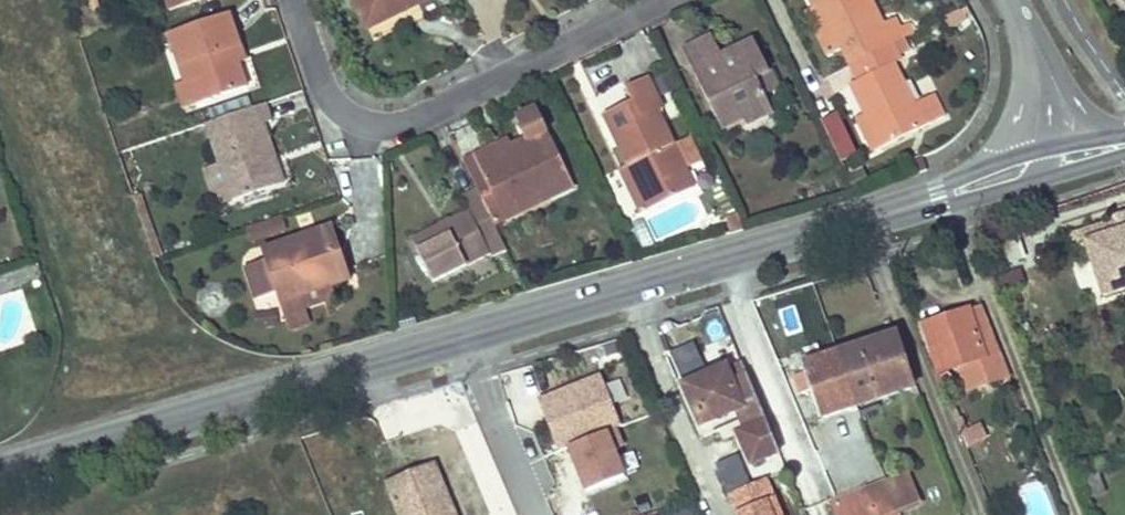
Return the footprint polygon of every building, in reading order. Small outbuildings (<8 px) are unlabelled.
[(169,12),(204,0),(165,0),(169,12)] [(366,30),(378,24),(367,0),(353,0),(366,30)] [(378,24),(430,0),(367,0),(378,24)] [(812,11),(822,6),(840,46),(849,65),(891,44),(904,38),(899,26),(894,18),(881,24),(870,0),(808,0),(812,11)] [(822,6),(812,11),(831,50),(840,46),(822,6)] [(168,36),(182,85),(196,81),(202,103),(247,87),(240,65),(246,63),(230,15),(168,36)] [(910,21),(899,26),(904,38),(916,33),(910,21)] [(724,66),(720,57),(711,37),(682,51),(719,130),(741,120),(744,126),(771,114),(763,97),(755,78),(768,72),(755,42),(733,52),(737,60),(724,66)] [(891,44),(849,65),(857,82),(849,85),(863,115),(879,149),(945,119),(934,96),(911,106),(893,64),(900,62),(891,44)] [(733,52),(720,57),(724,66),(737,60),(733,52)] [(768,72),(755,78),(763,97),(777,91),(768,72)] [(606,116),(630,166),(650,209),(693,189),(657,114),(663,111),(647,78),(624,89),(631,103),(606,116)] [(196,81),(182,85),(180,86),(187,108),(202,103),(196,81)] [(265,106),(251,111),(276,187),(283,184),(263,125),(270,123),(265,106)] [(525,140),(510,147),(493,155),(490,149),(473,157),(500,211),(544,191),(547,199),(574,187),(536,108),(515,118),(525,140)] [(251,111),(207,125),(220,165),(231,201),(276,187),(251,111)] [(837,112),(819,120),(840,164),(857,156),(837,112)] [(879,149),(863,115),(855,119),(871,152),(879,149)] [(510,147),(507,141),(490,149),(493,155),(510,147)] [(500,211),(473,157),(462,162),(477,191),(493,224),(547,199),(544,191),(500,211)] [(231,201),(220,165),(206,169),(218,205),(231,201)] [(650,209),(630,166),(620,171),(640,214),(650,209)] [(493,224),(477,191),(461,199),(467,213),(411,239),(431,283),(505,248),(493,224)] [(280,215),(253,224),(258,238),(284,228),(280,215)] [(1086,244),(1086,243),(1124,231),(1124,218),(1072,234),(1076,247),(1086,244)] [(305,312),(300,296),(328,287),(351,280),(334,226),(262,250),(265,262),(245,268),(255,300),(275,293),(288,329),(309,323),(305,312)] [(1086,244),(1103,295),(1124,288),(1124,231),(1086,243),(1086,244)] [(995,274),(998,290),(1025,285),(1022,269),(995,274)] [(328,287),(300,296),(305,312),(333,302),(328,287)] [(983,306),(948,317),(951,324),(985,313),(983,306)] [(951,324),(948,317),(923,325),(941,373),(961,366),(985,358),(979,335),(992,331),(985,313),(951,324)] [(985,358),(961,366),(968,389),(1009,375),(992,331),(979,335),(985,358)] [(839,354),(856,407),(912,389),(895,335),(839,354)] [(856,407),(839,354),(805,365),(822,418),(856,407)] [(712,380),(709,375),(685,386),(702,425),(738,410),(742,408),(751,429),(747,431),(740,434),(752,463),(779,452),(742,364),(727,371),(725,368),(719,370),(720,376),(712,380)] [(719,370),(709,375),(712,380),(720,376),(719,370)] [(601,378),(538,402),(558,450),(569,446),(616,428),(620,426),(601,378)] [(742,408),(738,410),(747,431),(751,429),(742,408)] [(979,426),(960,434),(965,446),(984,438),(979,426)] [(623,477),(613,450),(623,446),(616,428),(569,446),(576,464),(587,491),(623,477)] [(390,492),(399,514),(454,514),(435,464),(410,473),(414,482),(390,492)] [(410,473),(386,482),(390,492),(414,482),(410,473)] [(907,473),(886,481),(888,486),(898,510),(898,511),(919,503),(907,473)] [(867,489),(878,514),(885,514),(898,510),(888,486),(886,481),(867,489)] [(830,503),(835,514),(878,514),(867,489),(830,503)] [(689,504),(666,514),(694,514),(689,504)]
